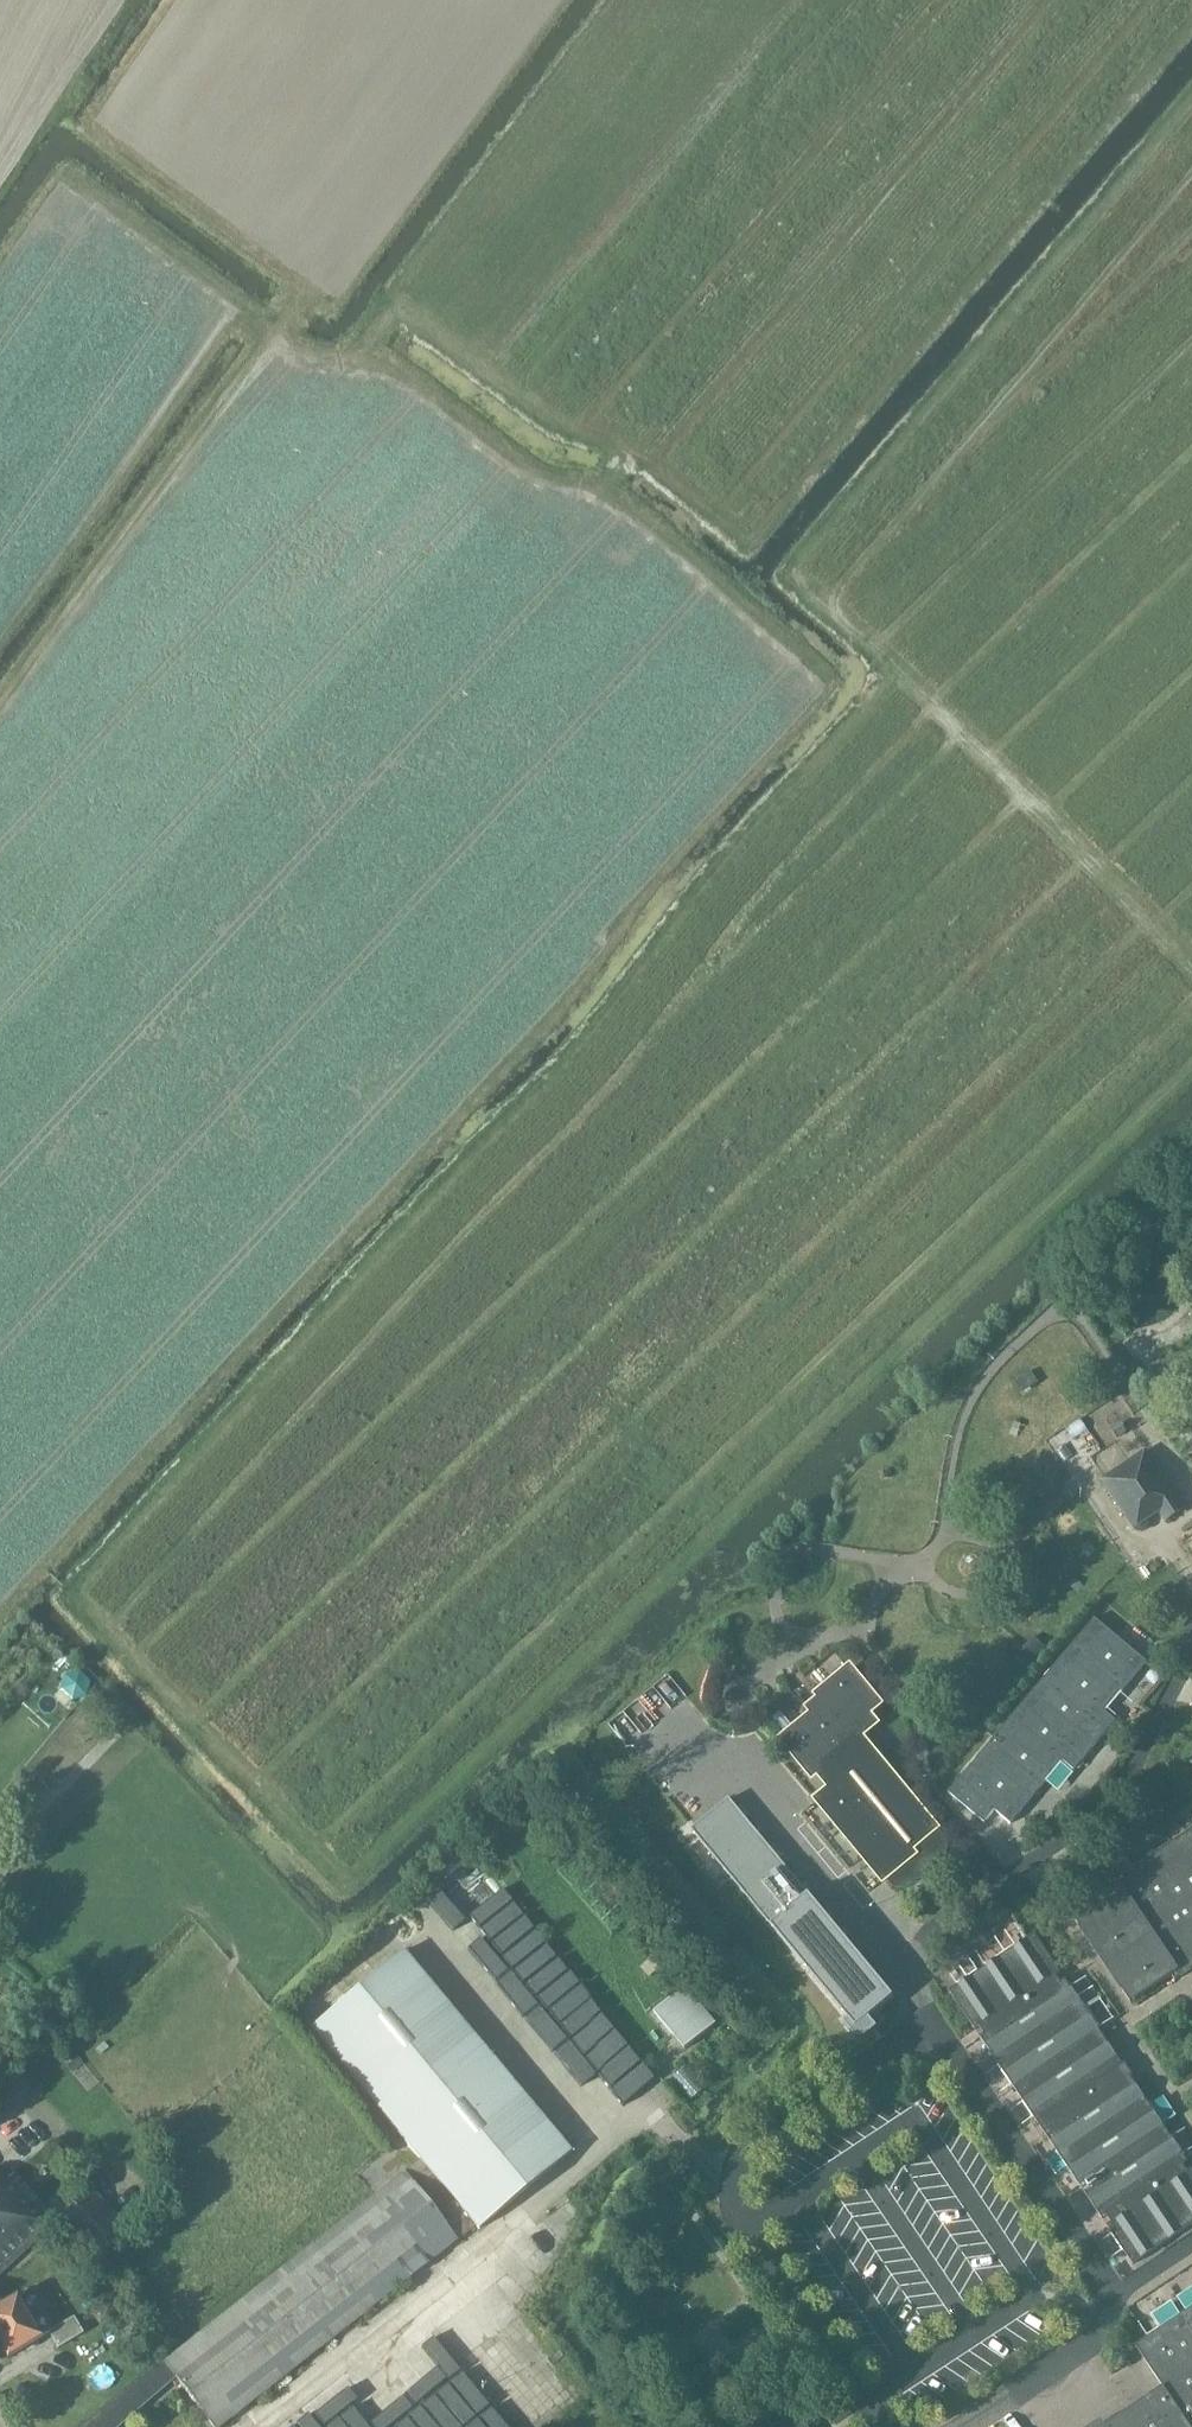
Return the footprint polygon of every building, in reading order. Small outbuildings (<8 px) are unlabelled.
[(1154,1406),(1160,1418),(1170,1413),(1165,1401),(1154,1406)] [(1166,1522),(1185,1509),(1146,1451),(1102,1481),(1135,1529),(1160,1512),(1166,1522)] [(1106,1712),(1147,1662),(1095,1619),(949,1793),(985,1823),(995,1811),(1011,1824),(1064,1762),(1075,1771),(1116,1721),(1106,1712)] [(877,1705),(848,1670),(819,1695),(822,1698),(811,1708),(815,1713),(783,1740),(805,1766),(808,1768),(810,1770),(814,1771),(817,1770),(820,1769),(823,1767),(837,1785),(818,1800),(884,1880),(888,1876),(895,1883),(896,1885),(899,1886),(901,1886),(904,1886),(906,1885),(943,1854),(945,1852),(946,1850),(946,1847),(945,1845),(943,1842),(933,1831),(935,1828),(858,1738),(874,1724),(866,1715),(877,1705)] [(65,1677),(62,1690),(72,1701),(86,1697),(90,1682),(79,1672),(65,1677)] [(730,1799),(692,1830),(850,2021),(845,2025),(855,2037),(857,2039),(860,2040),(863,2040),(866,2040),(868,2038),(879,2029),(870,2019),(895,1998),(730,1799)] [(1124,1882),(1114,1867),(1090,1882),(1100,1898),(1073,1916),(1132,2004),(1173,1976),(1176,1981),(1191,1970),(1191,1830),(1145,1861),(1148,1866),(1124,1882)] [(976,2030),(978,2029),(983,2036),(981,2037),(1103,2219),(1104,2218),(1109,2225),(1108,2226),(1134,2265),(1191,2226),(1191,2170),(1187,2174),(1182,2167),(1189,2162),(1067,1980),(1060,1985),(1055,1978),(1062,1973),(1036,1934),(950,1992),(976,2030)] [(569,2154),(402,1954),(309,2032),(476,2232),(569,2154)] [(571,1992),(590,1974),(576,1960),(557,1978),(571,1992)] [(655,2016),(684,2050),(715,2025),(685,1990),(655,2016)] [(175,2380),(214,2426),(222,2426),(470,2231),(416,2163),(258,2286),(164,2362),(162,2363),(175,2380)] [(0,2172),(0,2276),(6,2271),(51,2227),(0,2172)] [(43,2337),(27,2310),(43,2300),(33,2286),(18,2296),(17,2295),(0,2306),(0,2347),(7,2359),(43,2337)] [(1136,2346),(1164,2387),(1105,2426),(1191,2426),(1191,2309),(1136,2346)] [(75,2316),(50,2331),(60,2347),(85,2331),(75,2316)] [(175,2380),(162,2363),(164,2362),(161,2357),(81,2426),(120,2426),(175,2380)] [(798,2411),(775,2426),(809,2426),(798,2411)]
